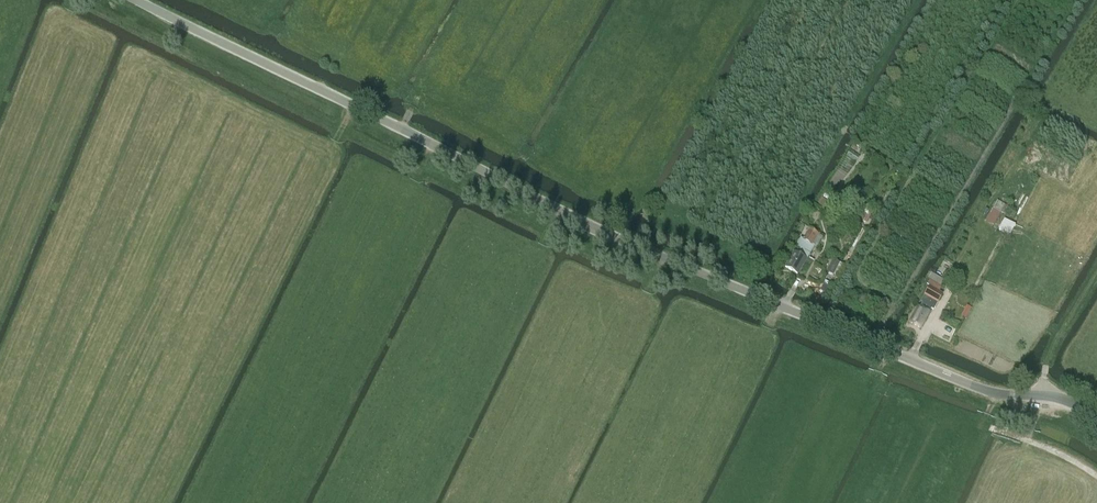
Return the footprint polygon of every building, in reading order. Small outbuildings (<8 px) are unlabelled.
[(858,195),(852,205),(862,211),(868,201),(858,195)] [(822,198),(818,204),(823,207),(827,201),(822,198)] [(992,210),(986,221),(994,225),(1000,214),(992,210)] [(1004,219),(999,229),(1009,234),(1014,224),(1004,219)] [(798,274),(814,246),(813,245),(819,234),(809,228),(803,240),(801,238),(798,244),(800,245),(799,247),(801,248),(798,253),(794,251),(785,267),(798,274)] [(832,274),(838,263),(831,259),(825,271),(832,274)] [(840,264),(833,275),(837,278),(844,266),(840,264)] [(944,281),(931,273),(928,278),(930,279),(927,286),(929,287),(924,295),(920,302),(922,303),(920,307),(918,306),(908,322),(919,329),(929,312),(928,312),(931,308),(933,310),(937,303),(938,303),(944,293),(941,291),(940,293),(939,292),(942,286),(941,286),(944,281)] [(967,305),(961,315),(965,318),(971,307),(967,305)]
